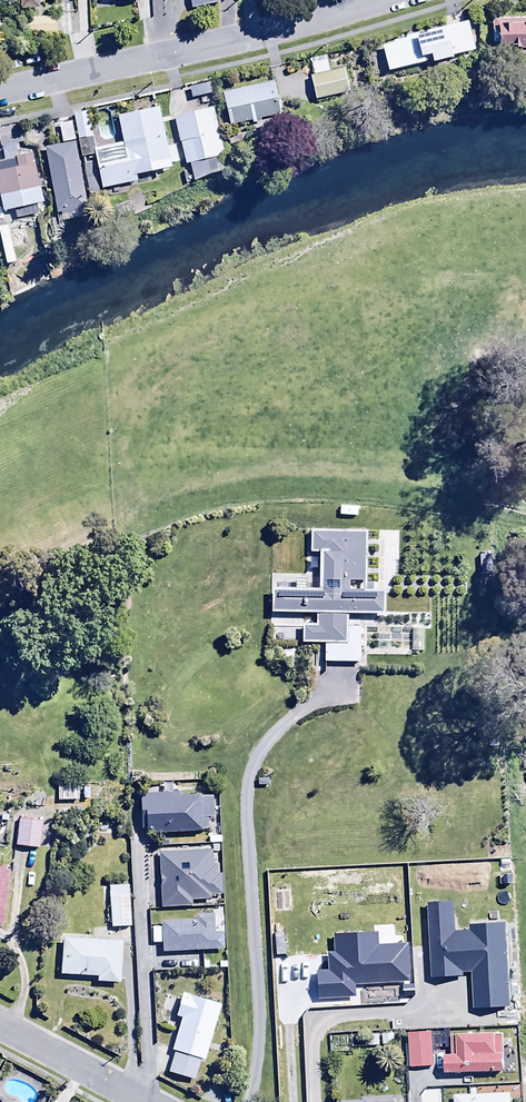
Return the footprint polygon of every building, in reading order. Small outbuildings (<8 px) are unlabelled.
[(18,10),(41,9),(40,0),(43,0),(18,0),(18,10)] [(190,9),(219,2),(218,0),(188,0),(190,9)] [(444,25),(379,43),(386,71),(474,47),(466,20),(464,20),(462,12),(443,18),(444,25)] [(491,49),(525,49),(525,19),(491,18),(491,49)] [(309,76),(314,98),(347,90),(341,67),(330,70),(326,55),(311,59),(315,75),(309,76)] [(271,79),(220,91),(229,126),(280,114),(271,79)] [(209,81),(188,87),(191,97),(212,92),(209,81)] [(94,146),(87,110),(72,113),(79,156),(95,153),(101,187),(136,181),(134,171),(170,165),(170,162),(177,161),(175,145),(167,147),(160,106),(117,114),(122,142),(94,146)] [(210,107),(173,116),(185,162),(189,161),(194,178),(226,170),(210,107)] [(86,216),(71,121),(58,123),(61,143),(45,145),(56,211),(59,210),(61,220),(86,216)] [(252,127),(224,135),(227,145),(255,137),(252,127)] [(0,161),(0,203),(2,211),(42,203),(31,150),(17,153),(16,145),(0,148),(0,153),(2,161),(0,161)] [(366,529),(310,528),(310,552),(317,552),(316,591),(270,590),(270,612),(316,613),(315,624),(300,624),(300,643),(322,644),(321,664),(357,664),(357,630),(345,630),(345,614),(383,615),(384,590),(365,589),(366,529)] [(491,556),(478,556),(478,574),(491,574),(491,556)] [(105,784),(82,785),(83,799),(106,798),(105,784)] [(79,786),(57,786),(57,802),(79,802),(79,786)] [(213,794),(139,795),(140,833),(206,833),(206,820),(213,819),(213,794)] [(28,812),(27,819),(18,817),(13,845),(39,849),(43,821),(38,820),(39,813),(28,812)] [(209,851),(158,852),(160,906),(191,905),(191,899),(209,899),(209,894),(220,894),(220,873),(215,873),(215,864),(210,864),(209,851)] [(0,865),(0,925),(10,867),(0,865)] [(129,885),(107,886),(110,927),(131,926),(129,885)] [(195,920),(161,922),(161,952),(222,948),(221,931),(212,931),(211,913),(195,914),(195,920)] [(123,941),(62,937),(59,973),(96,976),(95,980),(120,982),(123,941)] [(222,1006),(184,992),(175,1015),(181,1017),(170,1049),(174,1050),(166,1071),(194,1081),(222,1006)] [(377,1033),(365,1034),(366,1048),(378,1047),(377,1033)] [(329,1035),(330,1054),(353,1053),(352,1034),(329,1035)] [(393,1034),(380,1035),(380,1046),(394,1045),(393,1034)] [(410,1095),(410,1101),(434,1101),(433,1093),(410,1095)]
